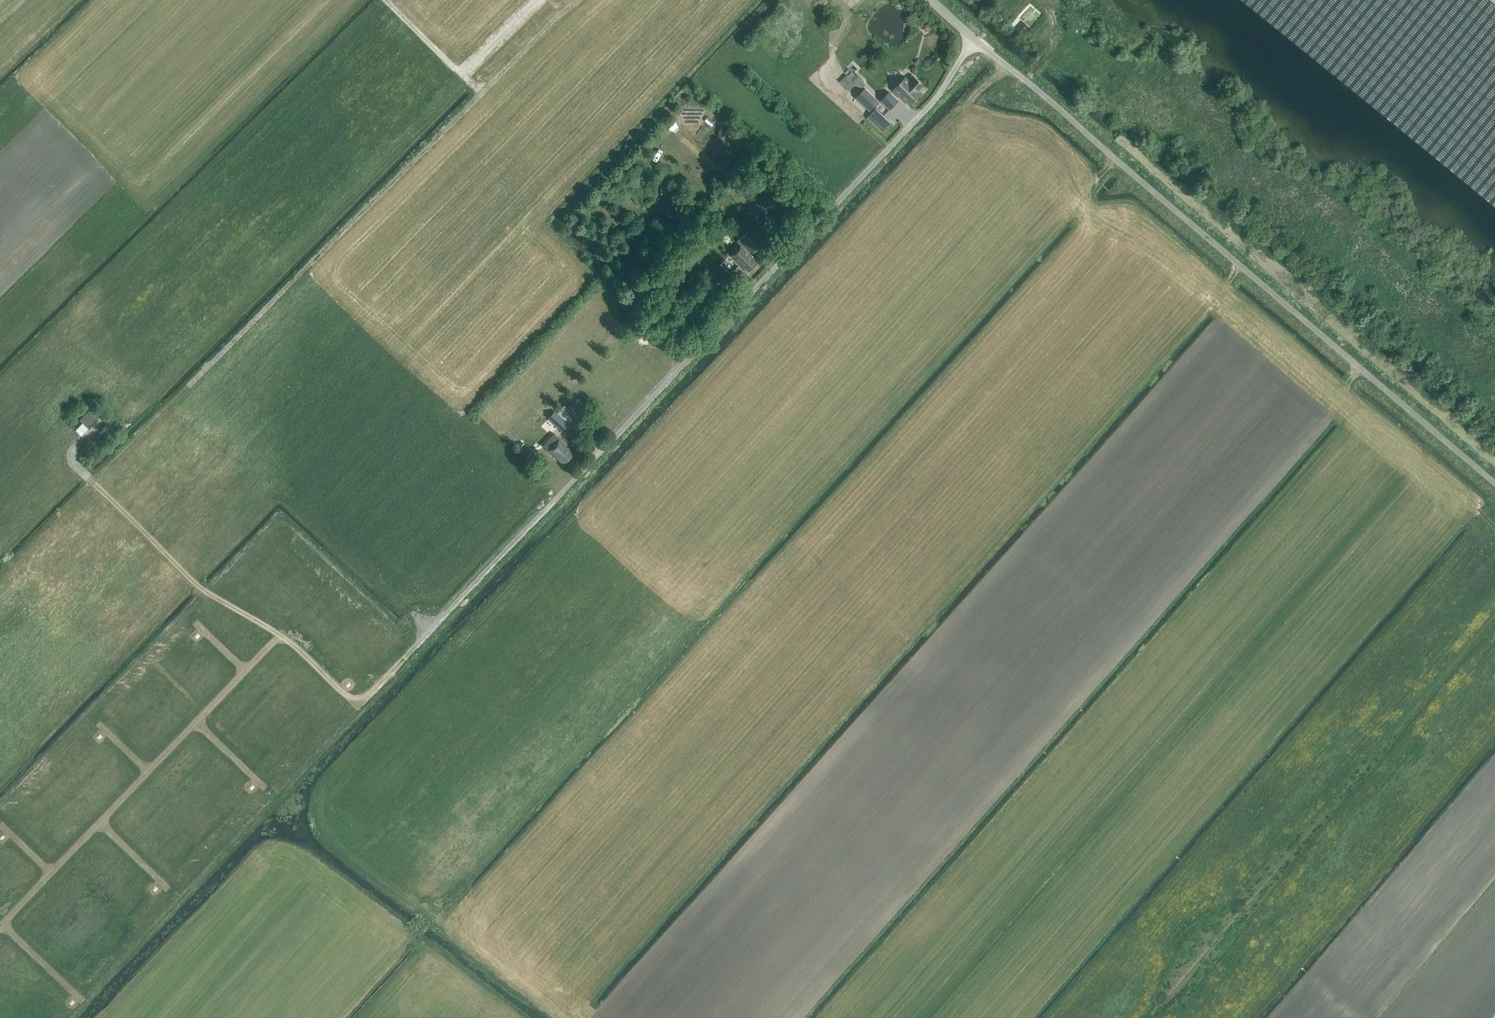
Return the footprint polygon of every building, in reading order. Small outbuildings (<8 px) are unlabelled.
[(855,75),(851,72),(848,75),(852,78),(851,79),(856,84),(861,78),(857,73),(855,75)] [(924,87),(913,76),(908,81),(905,78),(893,91),(901,98),(902,97),(910,105),(921,94),(919,92),(924,87)] [(870,112),(879,102),(864,88),(855,98),(870,112)] [(889,110),(898,101),(889,92),(881,102),(889,110)] [(876,110),(867,119),(882,133),(891,124),(876,110)] [(748,272),(758,262),(750,255),(765,239),(752,227),(737,241),(739,243),(728,255),(739,266),(740,265),(748,272)] [(720,294),(728,286),(727,285),(728,283),(721,276),(711,285),(720,294)] [(570,410),(565,405),(557,413),(556,411),(548,419),(561,432),(573,420),(566,414),(570,410)] [(89,429),(99,420),(89,410),(79,420),(89,429)] [(559,438),(554,434),(543,446),(547,450),(547,451),(555,458),(556,457),(564,464),(574,454),(566,446),(567,445),(559,438)] [(526,443),(521,450),(530,457),(535,451),(526,443)]
